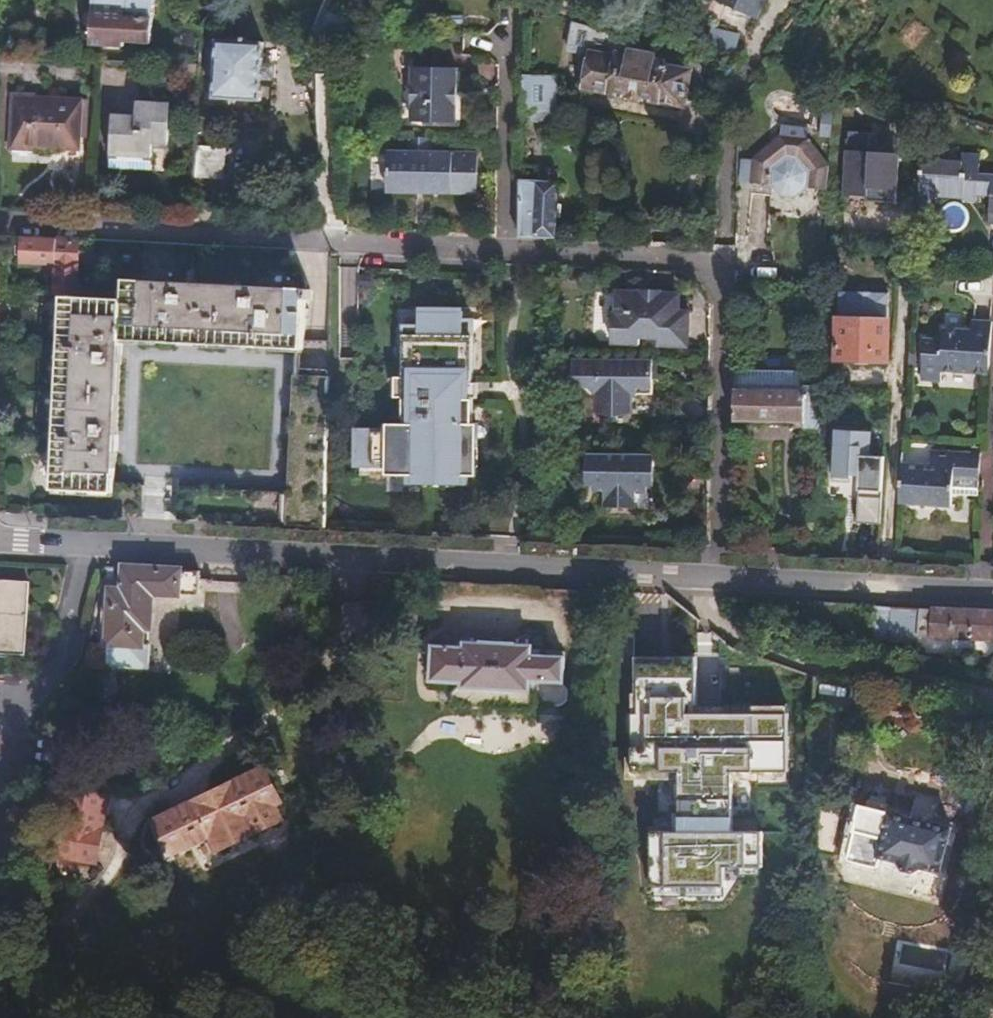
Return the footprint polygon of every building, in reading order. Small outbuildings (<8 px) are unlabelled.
[(89,43),(124,45),(124,40),(149,41),(152,0),(92,0),(89,43)] [(728,18),(739,0),(695,0),(728,18)] [(628,35),(570,17),(565,45),(590,50),(614,54),(615,50),(624,52),(628,35)] [(260,29),(213,27),(209,81),(257,83),(260,29)] [(712,44),(739,49),(742,32),(714,28),(712,44)] [(590,50),(585,84),(680,102),(681,95),(696,98),(700,96),(702,78),(700,74),(702,62),(686,59),(684,68),(661,64),(662,59),(649,56),(647,52),(630,48),(624,52),(615,50),(614,54),(590,50)] [(455,63),(410,63),(409,117),(454,118),(455,63)] [(520,107),(550,108),(551,75),(521,74),(520,107)] [(11,97),(9,147),(74,151),(76,100),(11,97)] [(108,111),(105,153),(147,155),(148,144),(165,145),(167,102),(131,100),(131,111),(108,111)] [(429,133),(407,132),(407,148),(386,148),(386,188),(474,190),(475,150),(428,149),(429,133)] [(907,136),(904,221),(925,222),(927,192),(950,193),(949,198),(965,199),(965,191),(979,191),(978,216),(992,218),(992,159),(991,159),(991,170),(968,169),(968,151),(951,149),(951,157),(928,155),(929,137),(907,136)] [(818,187),(817,162),(797,137),(789,144),(782,145),(773,137),(750,161),(750,187),(768,187),(777,197),(791,197),(801,187),(818,187)] [(200,179),(229,180),(230,148),(201,148),(200,179)] [(519,159),(517,233),(554,235),(554,179),(532,178),(537,174),(536,165),(533,160),(519,159)] [(58,286),(76,287),(76,267),(77,241),(18,238),(18,245),(17,263),(17,265),(53,266),(52,294),(57,294),(58,286)] [(113,492),(111,516),(143,518),(144,484),(113,482),(120,339),(302,348),(304,304),(309,305),(309,295),(304,294),(304,287),(123,279),(121,301),(76,298),(57,298),(49,488),(113,492)] [(57,294),(57,298),(76,298),(76,287),(58,286),(57,294)] [(658,340),(688,342),(690,308),(679,307),(680,292),(660,292),(661,288),(641,287),(640,289),(616,288),(616,308),(613,308),(612,340),(639,341),(639,335),(658,336),(658,340)] [(886,288),(836,287),(835,315),(835,353),(885,354),(885,316),(886,288)] [(408,476),(470,476),(477,476),(477,440),(472,440),(472,424),(472,400),(472,382),(472,336),(464,336),(464,318),(464,311),(420,311),(420,325),(420,335),(403,335),(403,377),(403,397),(403,418),(404,418),(404,424),(387,424),(387,428),(358,428),(358,468),(361,468),(387,468),(387,476),(408,476)] [(918,333),(916,373),(939,375),(939,364),(983,367),(985,314),(967,312),(966,323),(928,320),(927,333),(918,333)] [(473,319),(464,318),(464,336),(472,336),(473,319)] [(404,324),(403,335),(420,335),(420,325),(404,324)] [(652,392),(652,357),(572,356),(572,380),(579,380),(591,391),(596,395),(596,408),(601,408),(601,410),(627,410),(627,408),(632,408),(632,391),(652,392)] [(739,368),(739,388),(796,389),(796,370),(739,368)] [(177,484),(174,519),(327,527),(328,412),(329,375),(294,373),(289,491),(288,491),(288,498),(278,497),(278,490),(177,484)] [(739,388),(734,388),(734,420),(803,421),(802,427),(817,427),(817,390),(796,389),(739,388)] [(892,495),(893,460),(883,460),(884,431),(836,430),(834,482),(858,483),(856,524),(881,525),(882,495),(892,495)] [(898,460),(897,503),(949,506),(951,479),(974,481),(976,439),(967,439),(966,447),(928,446),(927,461),(898,460)] [(655,471),(654,452),(588,451),(587,470),(594,470),(594,482),(594,488),(605,488),(605,504),(636,505),(636,489),(648,489),(648,483),(648,470),(655,471)] [(387,477),(387,476),(387,468),(361,468),(361,475),(373,475),(373,477),(387,477)] [(469,485),(470,476),(408,476),(408,484),(469,485)] [(115,566),(103,565),(101,575),(114,576),(115,566)] [(201,571),(123,566),(121,588),(110,588),(109,605),(106,655),(112,662),(147,665),(150,643),(140,642),(142,625),(149,620),(149,607),(143,606),(144,590),(198,593),(201,571)] [(25,659),(29,582),(0,581),(0,657),(25,659)] [(103,642),(89,642),(86,660),(105,661),(106,655),(109,605),(104,605),(103,642)] [(929,606),(927,635),(992,640),(992,611),(929,606)] [(890,653),(912,654),(913,641),(892,639),(890,653)] [(430,645),(429,683),(459,684),(459,687),(453,687),(448,689),(448,699),(453,704),(457,701),(458,706),(527,708),(529,707),(532,708),(537,702),(558,704),(559,700),(571,700),(568,698),(569,691),(571,690),(562,685),(564,652),(545,650),(545,656),(542,656),(542,651),(532,650),(531,645),(463,641),(463,647),(430,645)] [(725,866),(763,866),(763,830),(733,831),(733,771),(789,771),(788,711),(697,712),(697,656),(676,656),(676,662),(638,662),(638,712),(633,712),(633,771),(681,771),(681,831),(652,831),(652,885),(725,885),(725,866)] [(853,688),(816,685),(811,779),(846,781),(853,688)] [(193,799),(211,839),(246,825),(248,832),(276,820),(265,793),(272,791),(261,768),(193,799)] [(69,785),(67,805),(81,807),(83,787),(69,785)] [(815,785),(812,805),(823,806),(825,785),(815,785)] [(67,807),(65,822),(79,823),(81,809),(67,807)] [(941,880),(948,852),(951,836),(880,821),(881,814),(864,811),(863,815),(857,813),(853,830),(849,829),(848,836),(852,837),(847,864),(847,866),(848,867),(851,870),(877,875),(884,873),(884,868),(901,872),(903,878),(915,881),(922,876),(941,880)] [(246,825),(211,839),(214,847),(248,832),(246,825)] [(951,836),(948,852),(953,852),(956,837),(951,836)]
